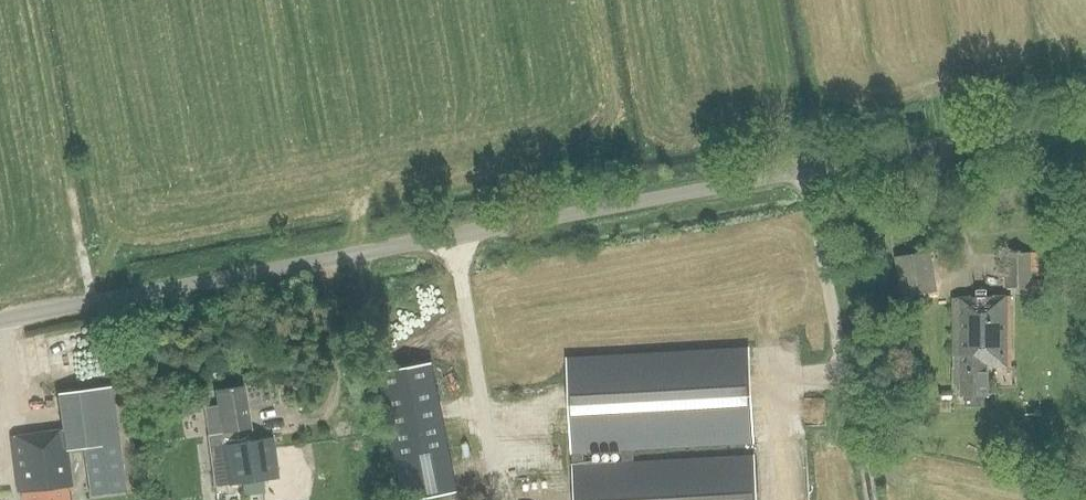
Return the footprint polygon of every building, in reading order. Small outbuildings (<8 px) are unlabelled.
[(938,290),(932,250),(896,256),(902,296),(938,290)] [(1008,288),(1033,288),(1032,252),(1008,252),(1008,288)] [(989,365),(1013,363),(1012,298),(955,298),(955,380),(963,380),(963,395),(989,395),(989,365)] [(755,441),(751,346),(569,354),(576,499),(758,499),(755,454),(635,459),(635,446),(755,441)] [(108,352),(87,353),(88,374),(109,373),(108,352)] [(457,491),(434,362),(382,371),(405,499),(409,499),(457,491)] [(262,479),(279,476),(273,437),(253,440),(245,385),(216,389),(222,431),(218,432),(226,484),(242,482),(244,493),(264,490),(262,479)] [(126,491),(112,387),(60,394),(64,430),(66,447),(84,444),(91,495),(126,491)] [(955,396),(943,395),(943,414),(957,414),(955,396)] [(20,492),(15,492),(16,499),(68,499),(67,489),(71,488),(66,447),(64,430),(13,436),(20,492)]
